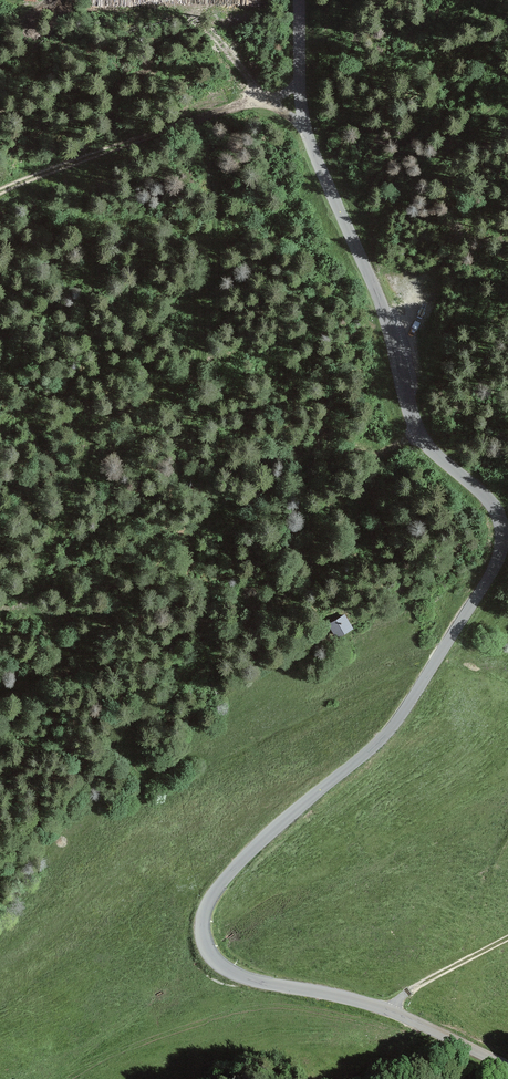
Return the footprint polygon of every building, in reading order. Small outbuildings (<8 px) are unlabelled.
[(329,639),(346,628),(337,614),(320,624),(329,639)]
